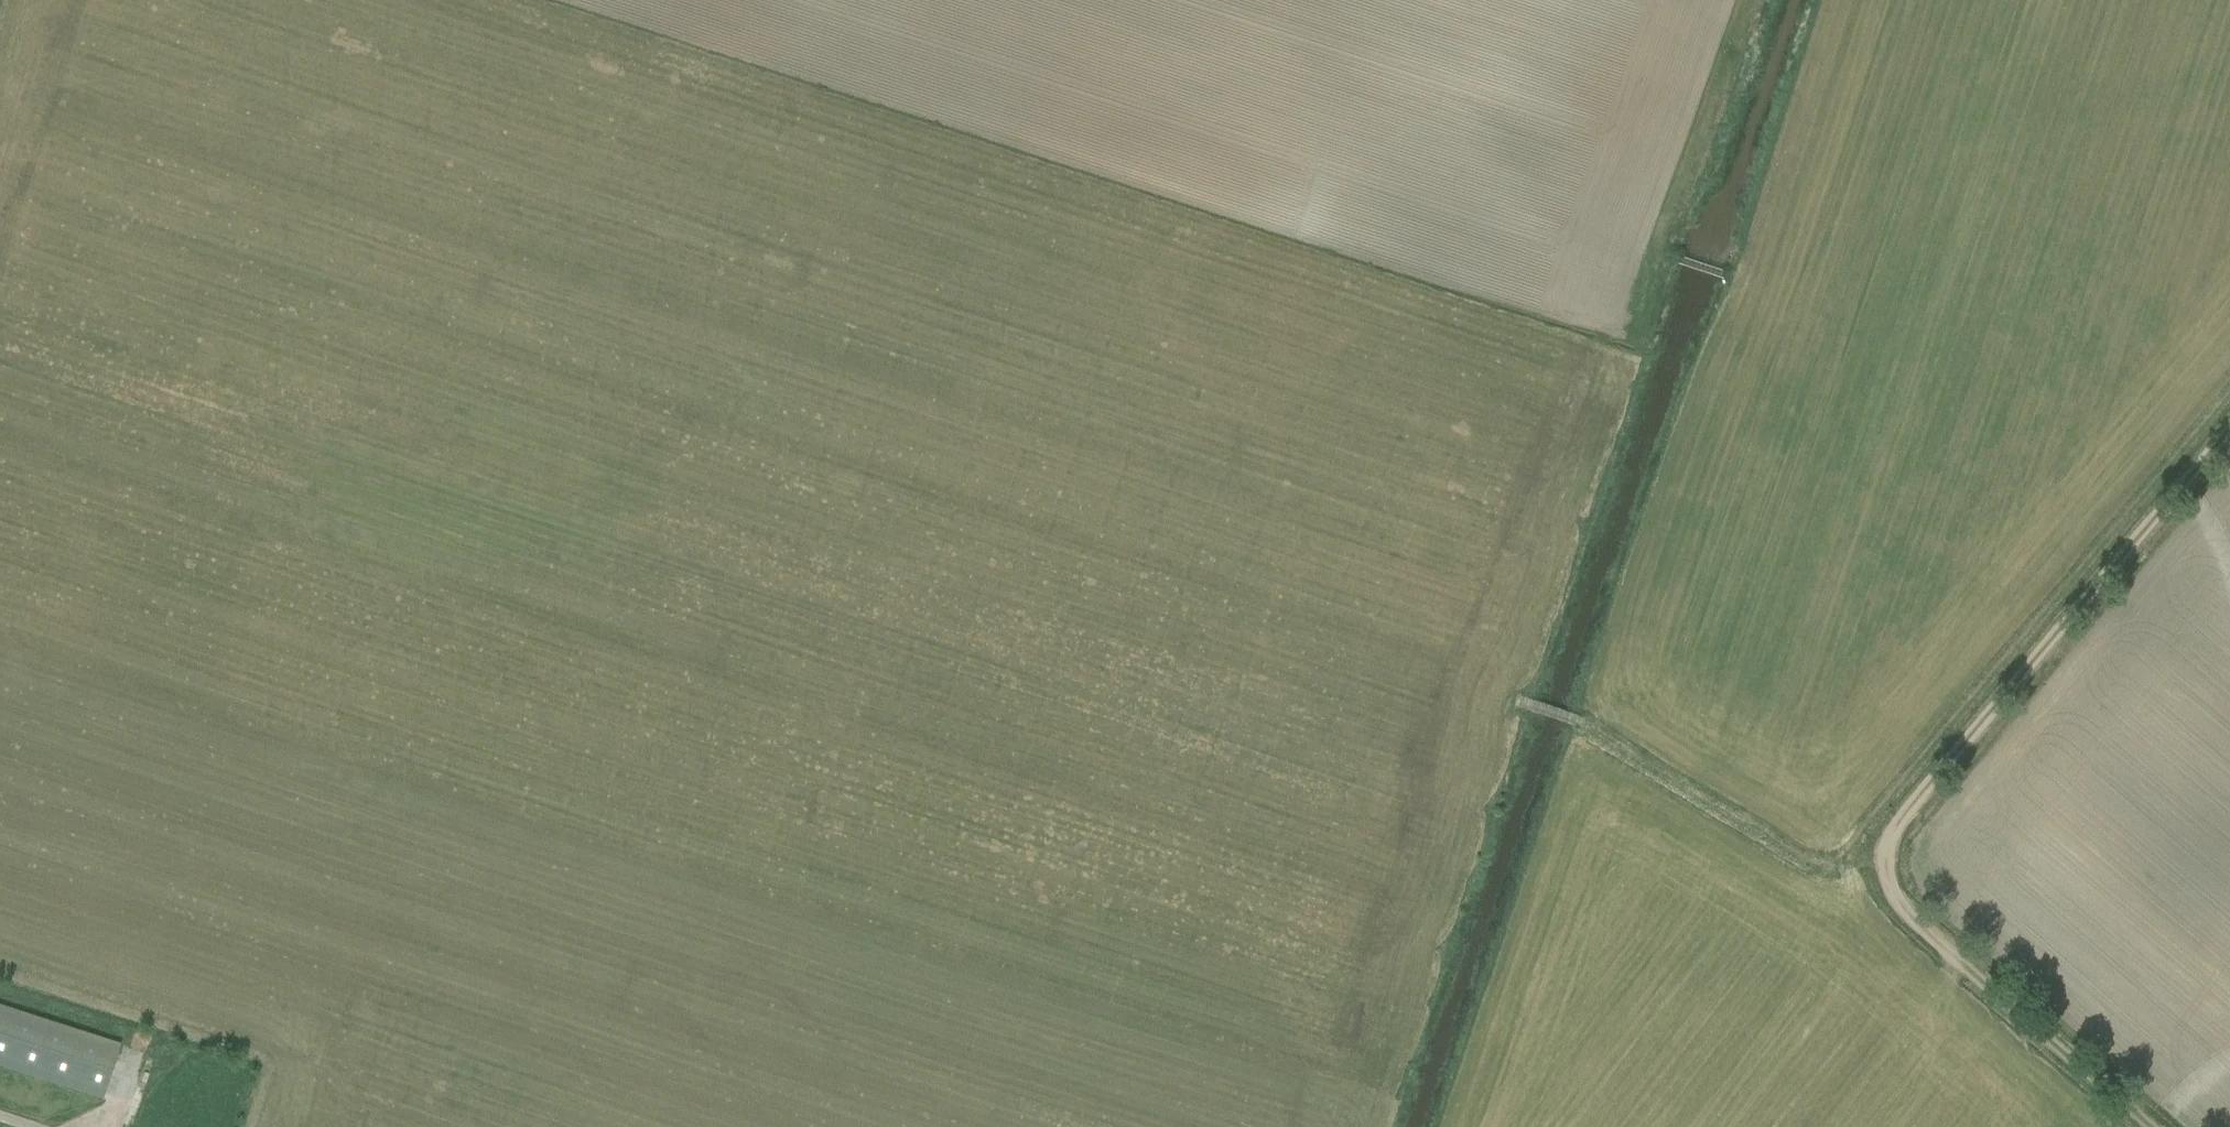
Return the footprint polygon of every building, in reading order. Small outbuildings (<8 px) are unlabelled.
[(102,1099),(120,1046),(0,1007),(0,1066),(102,1099)]
